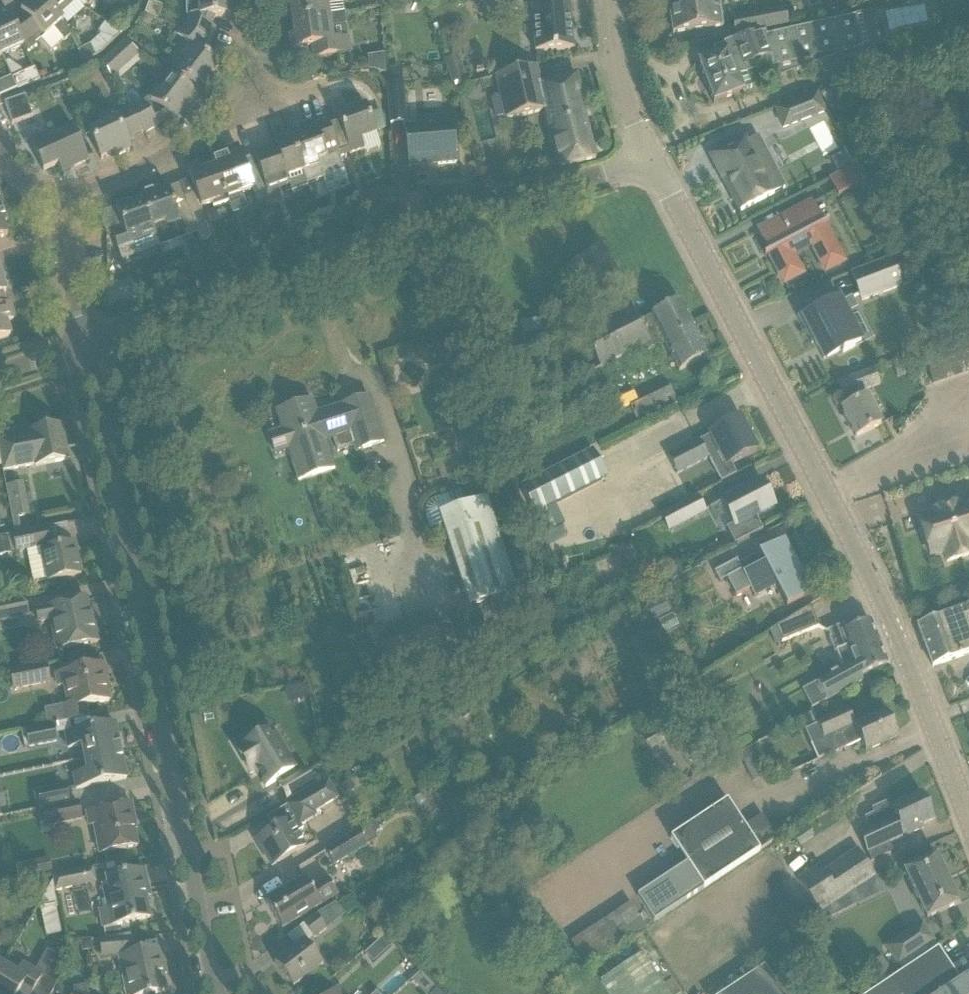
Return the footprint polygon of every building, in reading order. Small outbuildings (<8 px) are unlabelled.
[(11,22),(11,23),(22,46),(26,52),(36,45),(35,43),(43,38),(53,29),(63,41),(70,35),(62,21),(58,16),(57,17),(42,0),(31,0),(18,10),(21,14),(11,22)] [(57,17),(58,16),(76,0),(42,0),(57,17)] [(179,30),(208,41),(210,42),(215,30),(210,28),(214,17),(230,17),(230,0),(184,0),(185,18),(180,29),(179,30)] [(292,22),(343,14),(341,0),(286,0),(287,7),(290,6),(292,22)] [(481,12),(522,11),(522,0),(481,0),(481,12)] [(672,34),(721,27),(717,0),(667,0),(672,34)] [(568,4),(548,6),(530,7),(534,53),(572,49),(568,4)] [(788,26),(785,8),(755,13),(758,32),(788,26)] [(0,18),(0,56),(22,46),(11,23),(11,22),(8,14),(0,18)] [(343,14),(292,22),(294,37),(289,38),(291,50),(312,47),(313,59),(349,54),(343,14)] [(761,33),(723,44),(723,45),(712,49),(715,56),(697,63),(713,104),(743,93),(742,91),(751,88),(746,76),(773,69),(776,81),(862,48),(854,16),(766,36),(765,32),(761,33)] [(208,41),(179,30),(175,36),(189,47),(180,58),(185,62),(175,75),(202,96),(213,81),(207,77),(212,71),(213,72),(217,67),(199,53),(208,41)] [(110,80),(139,54),(134,51),(125,43),(124,43),(120,48),(101,64),(110,80)] [(94,57),(89,46),(77,51),(83,63),(94,57)] [(458,56),(445,59),(452,83),(465,79),(458,56)] [(535,68),(495,77),(505,120),(544,111),(558,169),(595,160),(575,76),(539,85),(535,68)] [(33,69),(11,80),(15,89),(26,84),(27,86),(38,81),(33,69)] [(10,77),(0,82),(0,96),(15,89),(11,80),(10,77)] [(141,102),(129,110),(143,133),(144,135),(157,127),(156,126),(169,118),(175,123),(184,112),(187,114),(198,100),(171,79),(160,94),(158,92),(149,103),(158,110),(149,115),(141,102)] [(389,125),(405,124),(402,84),(386,86),(389,125)] [(69,97),(76,112),(84,108),(77,93),(69,97)] [(783,128),(823,113),(816,95),(776,111),(783,128)] [(31,117),(24,96),(3,104),(10,124),(31,117)] [(345,116),(325,123),(337,154),(336,154),(338,159),(344,156),(363,149),(364,153),(379,148),(375,135),(364,107),(361,108),(359,104),(343,110),(345,116)] [(88,135),(92,142),(100,160),(112,155),(113,158),(129,151),(125,143),(132,140),(132,138),(143,133),(129,110),(113,117),(111,113),(96,120),(100,129),(88,135)] [(434,119),(434,127),(405,130),(408,168),(455,164),(451,117),(434,119)] [(290,142),(301,172),(317,166),(315,162),(336,154),(337,154),(325,123),(324,120),(301,128),(304,137),(290,142)] [(48,142),(45,135),(28,142),(42,172),(57,165),(61,174),(87,162),(73,130),(48,142)] [(708,156),(722,184),(724,183),(739,212),(773,194),(762,173),(773,167),(757,137),(748,142),(745,136),(708,156)] [(274,149),(253,156),(266,193),(288,185),(291,194),(307,188),(306,185),(301,172),(290,142),(289,139),(273,145),(274,149)] [(780,145),(769,152),(776,164),(787,157),(780,145)] [(236,147),(209,156),(212,164),(213,164),(225,199),(227,198),(239,194),(251,190),(256,205),(259,204),(269,200),(266,193),(253,156),(241,160),(236,147)] [(198,167),(186,172),(189,181),(197,204),(186,208),(196,233),(195,234),(199,243),(211,239),(200,208),(211,204),(213,209),(227,204),(229,203),(227,198),(225,199),(213,164),(212,164),(199,169),(198,167)] [(853,167),(828,180),(837,198),(862,185),(853,167)] [(383,186),(365,193),(371,213),(389,208),(388,190),(384,191),(383,186)] [(153,190),(138,195),(141,202),(151,228),(154,235),(158,247),(183,238),(195,234),(196,233),(186,208),(185,208),(175,212),(166,189),(154,193),(153,190)] [(122,232),(111,236),(121,262),(133,258),(145,254),(159,249),(158,247),(154,235),(151,228),(141,202),(128,207),(127,205),(114,210),(122,232)] [(821,226),(810,204),(759,231),(770,252),(764,256),(764,257),(771,254),(774,259),(771,260),(783,284),(801,274),(790,252),(792,251),(791,250),(790,250),(787,245),(805,236),(808,241),(807,242),(807,243),(809,242),(825,272),(843,262),(827,231),(825,233),(822,227),(828,224),(827,223),(821,226)] [(317,217),(304,222),(309,235),(322,230),(317,217)] [(264,238),(277,248),(285,238),(272,228),(264,238)] [(601,247),(565,262),(580,298),(616,283),(601,247)] [(910,282),(900,255),(851,274),(861,301),(910,282)] [(118,284),(107,288),(107,308),(123,303),(118,284)] [(10,336),(5,322),(13,320),(10,311),(7,312),(1,294),(5,293),(5,292),(0,294),(0,339),(10,336)] [(860,344),(845,315),(857,309),(851,297),(839,304),(839,303),(821,313),(819,310),(800,320),(798,316),(796,316),(811,344),(814,342),(823,359),(837,352),(839,355),(860,344)] [(604,327),(583,338),(599,368),(600,370),(649,344),(652,350),(664,344),(678,372),(690,366),(707,357),(679,302),(661,311),(639,323),(633,312),(625,298),(596,312),(604,327)] [(921,350),(933,385),(968,373),(968,334),(921,350)] [(873,370),(836,383),(843,399),(880,386),(873,370)] [(670,389),(630,409),(638,424),(678,404),(670,389)] [(275,413),(281,430),(267,434),(274,457),(288,452),(298,481),(334,469),(325,442),(332,440),(336,454),(353,448),(354,452),(383,443),(368,397),(316,414),(312,401),(275,413)] [(866,398),(859,402),(841,411),(855,438),(880,425),(866,398)] [(711,435),(699,442),(708,458),(720,452),(727,466),(757,451),(740,419),(711,434),(711,435)] [(1,461),(3,472),(34,465),(34,467),(68,460),(61,426),(27,433),(28,436),(0,441),(0,457),(1,461)] [(708,458),(699,442),(699,440),(668,456),(677,475),(708,459),(708,458)] [(594,450),(522,486),(536,515),(545,533),(565,523),(556,505),(608,478),(594,450)] [(761,481),(722,502),(734,525),(727,529),(735,546),(763,531),(756,517),(775,507),(761,481)] [(5,485),(7,499),(23,496),(20,482),(5,485)] [(425,509),(424,513),(424,516),(429,530),(442,525),(463,590),(498,579),(503,595),(517,591),(487,498),(463,506),(458,492),(434,500),(430,501),(427,505),(425,509)] [(24,498),(9,502),(12,518),(27,515),(24,498)] [(670,530),(704,512),(697,498),(663,516),(670,530)] [(959,509),(958,505),(931,513),(932,517),(919,521),(930,555),(943,551),(946,563),(968,556),(968,506),(959,509)] [(47,529),(11,536),(15,553),(27,551),(40,548),(50,546),(47,529)] [(0,539),(0,555),(10,554),(7,537),(0,539)] [(759,554),(738,566),(736,561),(714,574),(720,584),(727,580),(736,598),(750,590),(754,597),(776,585),(787,606),(811,593),(781,539),(758,553),(759,554)] [(71,546),(41,552),(46,579),(47,582),(61,579),(80,575),(74,545),(71,546)] [(663,598),(647,606),(653,620),(670,612),(663,598)] [(28,617),(25,599),(0,604),(0,623),(28,617)] [(85,600),(66,605),(47,608),(47,609),(35,611),(38,623),(50,621),(56,651),(78,647),(98,643),(94,623),(90,624),(85,600)] [(809,607),(773,628),(781,642),(818,628),(809,607)] [(917,626),(923,642),(949,632),(949,630),(968,623),(968,608),(936,619),(917,626)] [(630,611),(619,618),(623,626),(626,631),(631,628),(628,623),(635,619),(630,611)] [(841,670),(810,688),(803,692),(813,710),(820,706),(863,681),(860,677),(887,666),(869,622),(846,631),(844,625),(825,632),(841,670)] [(923,642),(932,668),(958,658),(968,654),(968,623),(949,630),(949,632),(923,642)] [(18,663),(8,665),(10,673),(20,671),(18,663)] [(61,707),(64,723),(86,718),(84,707),(108,702),(102,673),(104,672),(103,666),(66,674),(56,676),(58,687),(65,686),(69,705),(61,707)] [(20,671),(10,673),(13,690),(49,683),(45,667),(20,672),(20,671)] [(804,731),(818,761),(860,742),(865,752),(896,738),(885,714),(873,720),(872,717),(853,725),(847,710),(817,724),(817,725),(804,731)] [(81,746),(84,760),(120,752),(114,725),(65,735),(67,749),(81,746)] [(25,732),(28,748),(56,742),(53,727),(25,732)] [(297,776),(270,731),(256,740),(253,736),(234,747),(250,774),(255,771),(266,788),(279,780),(282,785),(279,787),(287,800),(313,784),(305,771),(297,776)] [(120,752),(84,760),(87,774),(73,776),(76,790),(126,780),(120,752)] [(274,831),(273,831),(256,841),(271,868),(304,848),(296,834),(303,830),(300,826),(316,817),(314,814),(338,799),(327,782),(266,819),(274,831)] [(349,782),(339,787),(344,795),(353,791),(349,782)] [(65,787),(37,792),(41,808),(68,802),(65,787)] [(895,820),(856,837),(865,855),(922,829),(921,826),(933,821),(922,795),(890,809),(895,820)] [(726,802),(710,813),(670,840),(701,887),(758,850),(759,851),(776,840),(766,824),(760,823),(754,827),(752,824),(753,823),(752,822),(743,828),(726,802)] [(41,810),(42,812),(34,814),(36,825),(44,824),(45,827),(81,820),(77,803),(41,810)] [(131,805),(111,809),(86,814),(88,827),(93,826),(99,855),(117,851),(137,847),(132,822),(134,822),(131,805)] [(368,826),(359,832),(324,852),(333,866),(376,840),(368,826)] [(819,866),(796,881),(818,915),(875,878),(857,849),(823,872),(819,866)] [(28,862),(28,864),(15,867),(18,880),(31,878),(30,877),(52,872),(49,857),(28,862)] [(957,905),(935,858),(903,873),(926,920),(957,905)] [(687,866),(637,899),(652,923),(702,890),(701,887),(687,866)] [(52,876),(55,892),(97,884),(94,868),(52,876)] [(102,887),(106,908),(98,910),(102,929),(149,919),(143,888),(147,887),(144,871),(105,879),(107,886),(102,887)] [(303,879),(282,892),(265,902),(281,930),(337,896),(327,880),(307,892),(301,883),(304,881),(303,879)] [(573,939),(591,965),(646,927),(628,901),(573,939)] [(56,908),(40,911),(46,939),(62,936),(56,908)] [(294,948),(290,952),(274,964),(292,989),(322,966),(306,945),(333,924),(325,913),(317,919),(315,916),(287,938),(294,948)] [(921,925),(886,949),(898,966),(933,943),(921,925)] [(100,941),(102,958),(118,956),(126,993),(158,993),(166,993),(160,966),(163,966),(160,950),(133,955),(132,938),(100,941)] [(80,941),(81,953),(93,951),(91,940),(80,941)] [(968,989),(967,986),(963,989),(937,949),(870,993),(968,993),(968,989)] [(599,982),(607,993),(668,993),(641,954),(599,982)] [(0,971),(0,993),(18,993),(22,987),(32,993),(41,978),(42,976),(28,968),(18,971),(16,974),(3,966),(0,971)] [(763,967),(723,993),(781,993),(763,967)] [(32,993),(52,993),(56,987),(41,978),(32,993)]
